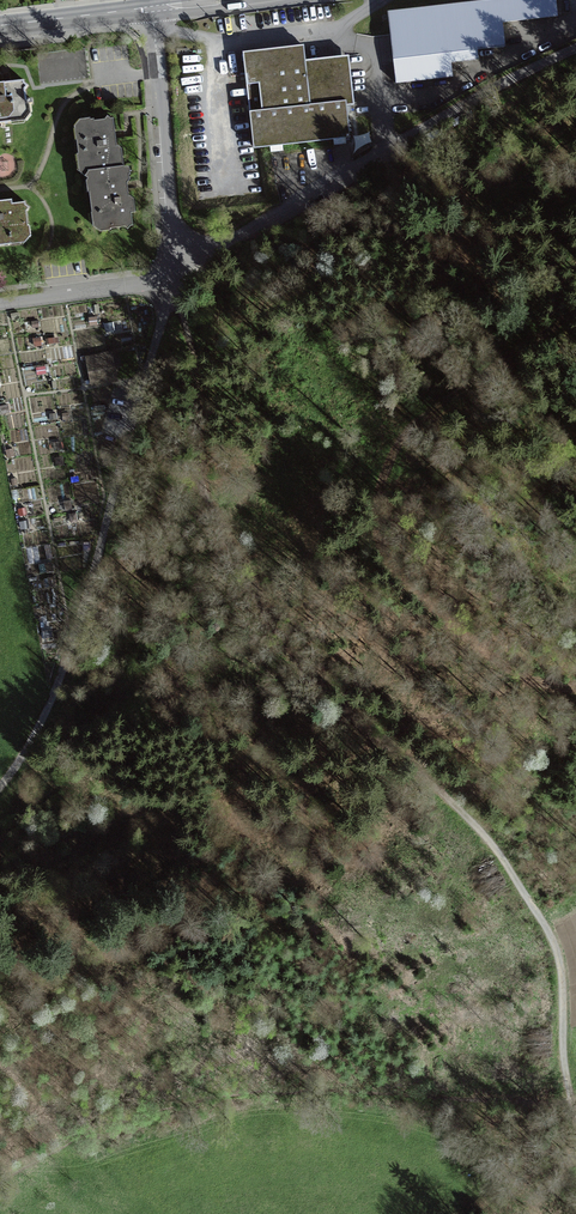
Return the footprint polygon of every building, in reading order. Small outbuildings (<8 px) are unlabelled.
[(390,11),(398,83),(456,77),(455,64),(483,62),(482,53),(508,51),(505,26),(561,21),(558,0),(491,0),(390,11)] [(254,116),(258,151),(351,141),(348,106),(358,105),(354,61),(312,65),(310,50),(252,56),(254,79),(221,83),(225,121),(237,120),(236,109),(254,107),(252,89),(264,88),(267,115),(254,116)] [(27,121),(32,115),(26,82),(3,86),(0,84),(0,126),(27,121)] [(81,172),(88,171),(124,165),(122,148),(117,145),(113,117),(83,121),(78,126),(80,152),(78,153),(81,172)] [(130,164),(124,165),(88,171),(94,226),(101,231),(132,225),(131,213),(135,212),(134,199),(129,196),(128,183),(131,177),(130,164)] [(26,242),(31,234),(26,203),(14,204),(14,200),(0,202),(0,246),(26,242)] [(116,356),(88,361),(93,390),(122,385),(116,356)]
